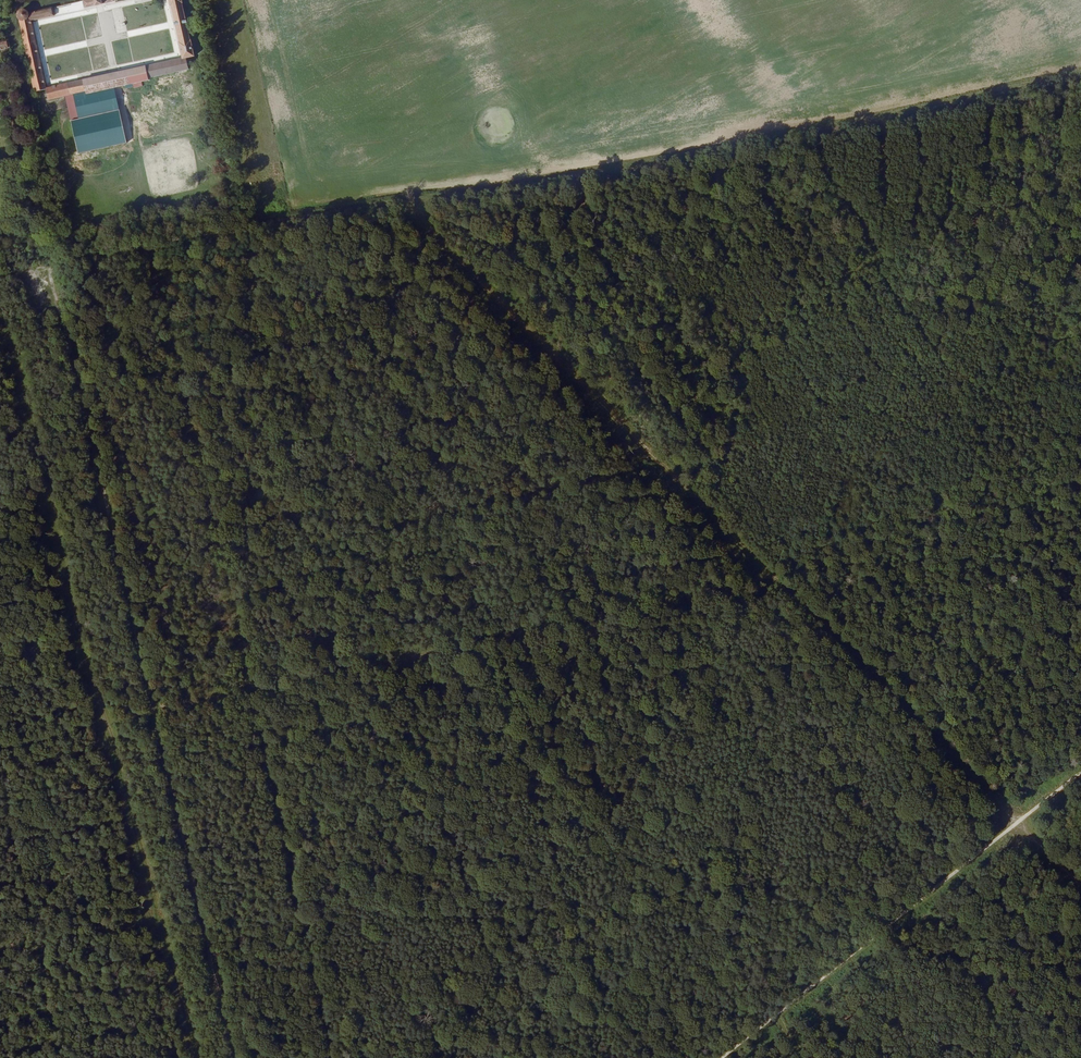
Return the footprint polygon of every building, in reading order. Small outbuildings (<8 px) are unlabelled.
[(97,0),(82,0),(84,8),(98,5),(97,0)] [(185,56),(194,54),(190,39),(189,38),(180,2),(182,1),(182,0),(168,0),(169,4),(171,3),(179,40),(178,41),(180,56),(181,57),(185,56)] [(112,9),(117,34),(127,32),(121,7),(112,9)] [(53,16),(51,8),(29,13),(28,12),(27,11),(26,11),(25,10),(24,10),(23,10),(22,10),(21,10),(20,11),(19,11),(19,12),(18,13),(18,14),(18,15),(17,16),(18,17),(18,18),(18,19),(19,20),(20,20),(21,21),(36,91),(46,89),(31,21),(53,16)] [(181,57),(180,56),(112,71),(116,86),(148,78),(147,76),(187,68),(185,56),(181,57)] [(116,86),(112,71),(47,87),(49,99),(73,93),(86,90),(86,93),(113,86),(116,86)] [(86,90),(73,93),(79,118),(119,109),(113,86),(86,93),(86,90)] [(126,143),(119,111),(71,122),(78,154),(126,143)]
